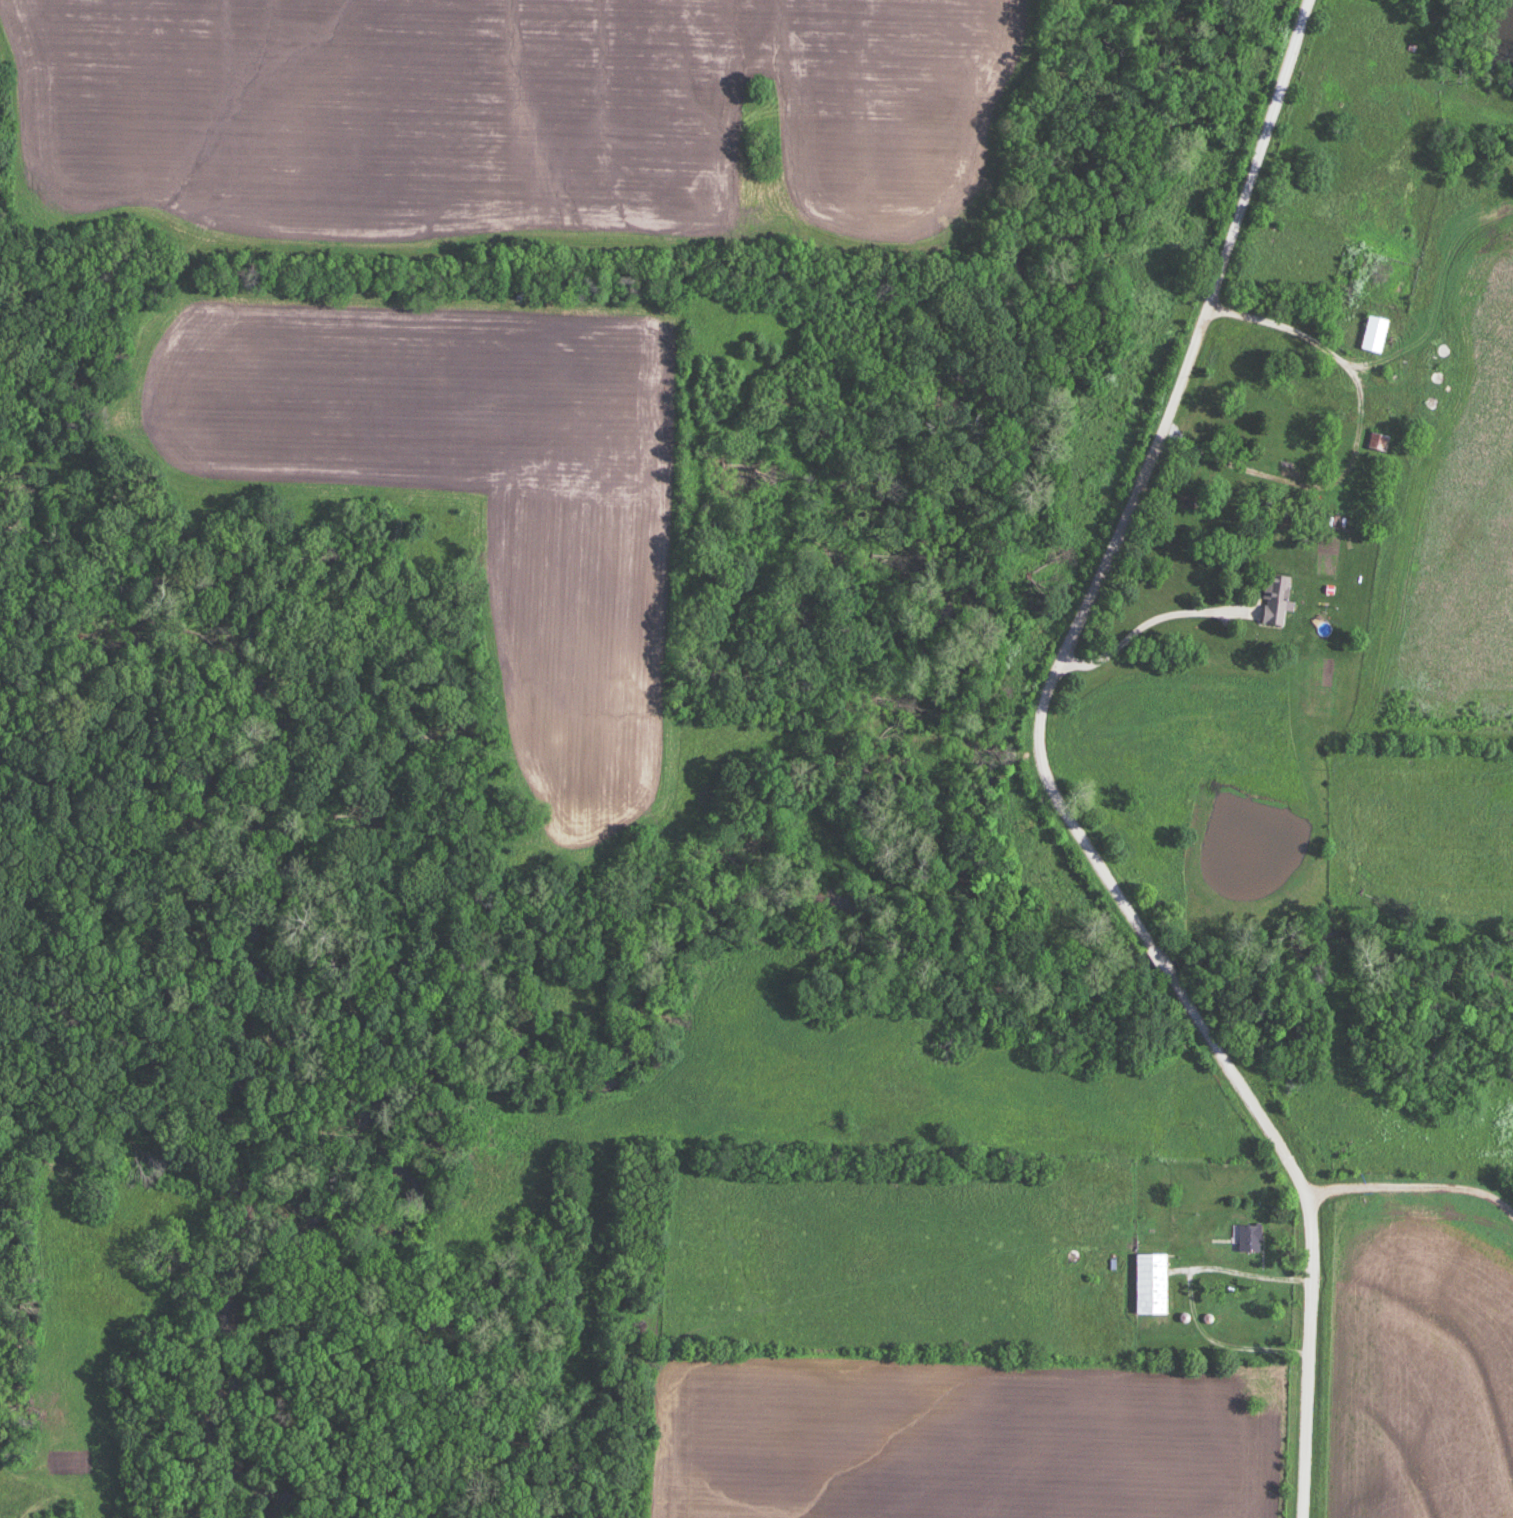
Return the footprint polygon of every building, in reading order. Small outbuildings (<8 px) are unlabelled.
[(1433,379),(1441,382),(1444,373),(1436,370),(1433,379)] [(1368,445),(1386,450),(1390,435),(1372,430),(1368,445)] [(1262,621),(1284,623),(1289,574),(1266,573),(1262,621)] [(1261,1223),(1239,1223),(1239,1249),(1261,1249),(1261,1223)] [(1167,1313),(1167,1252),(1137,1252),(1137,1313),(1167,1313)]
